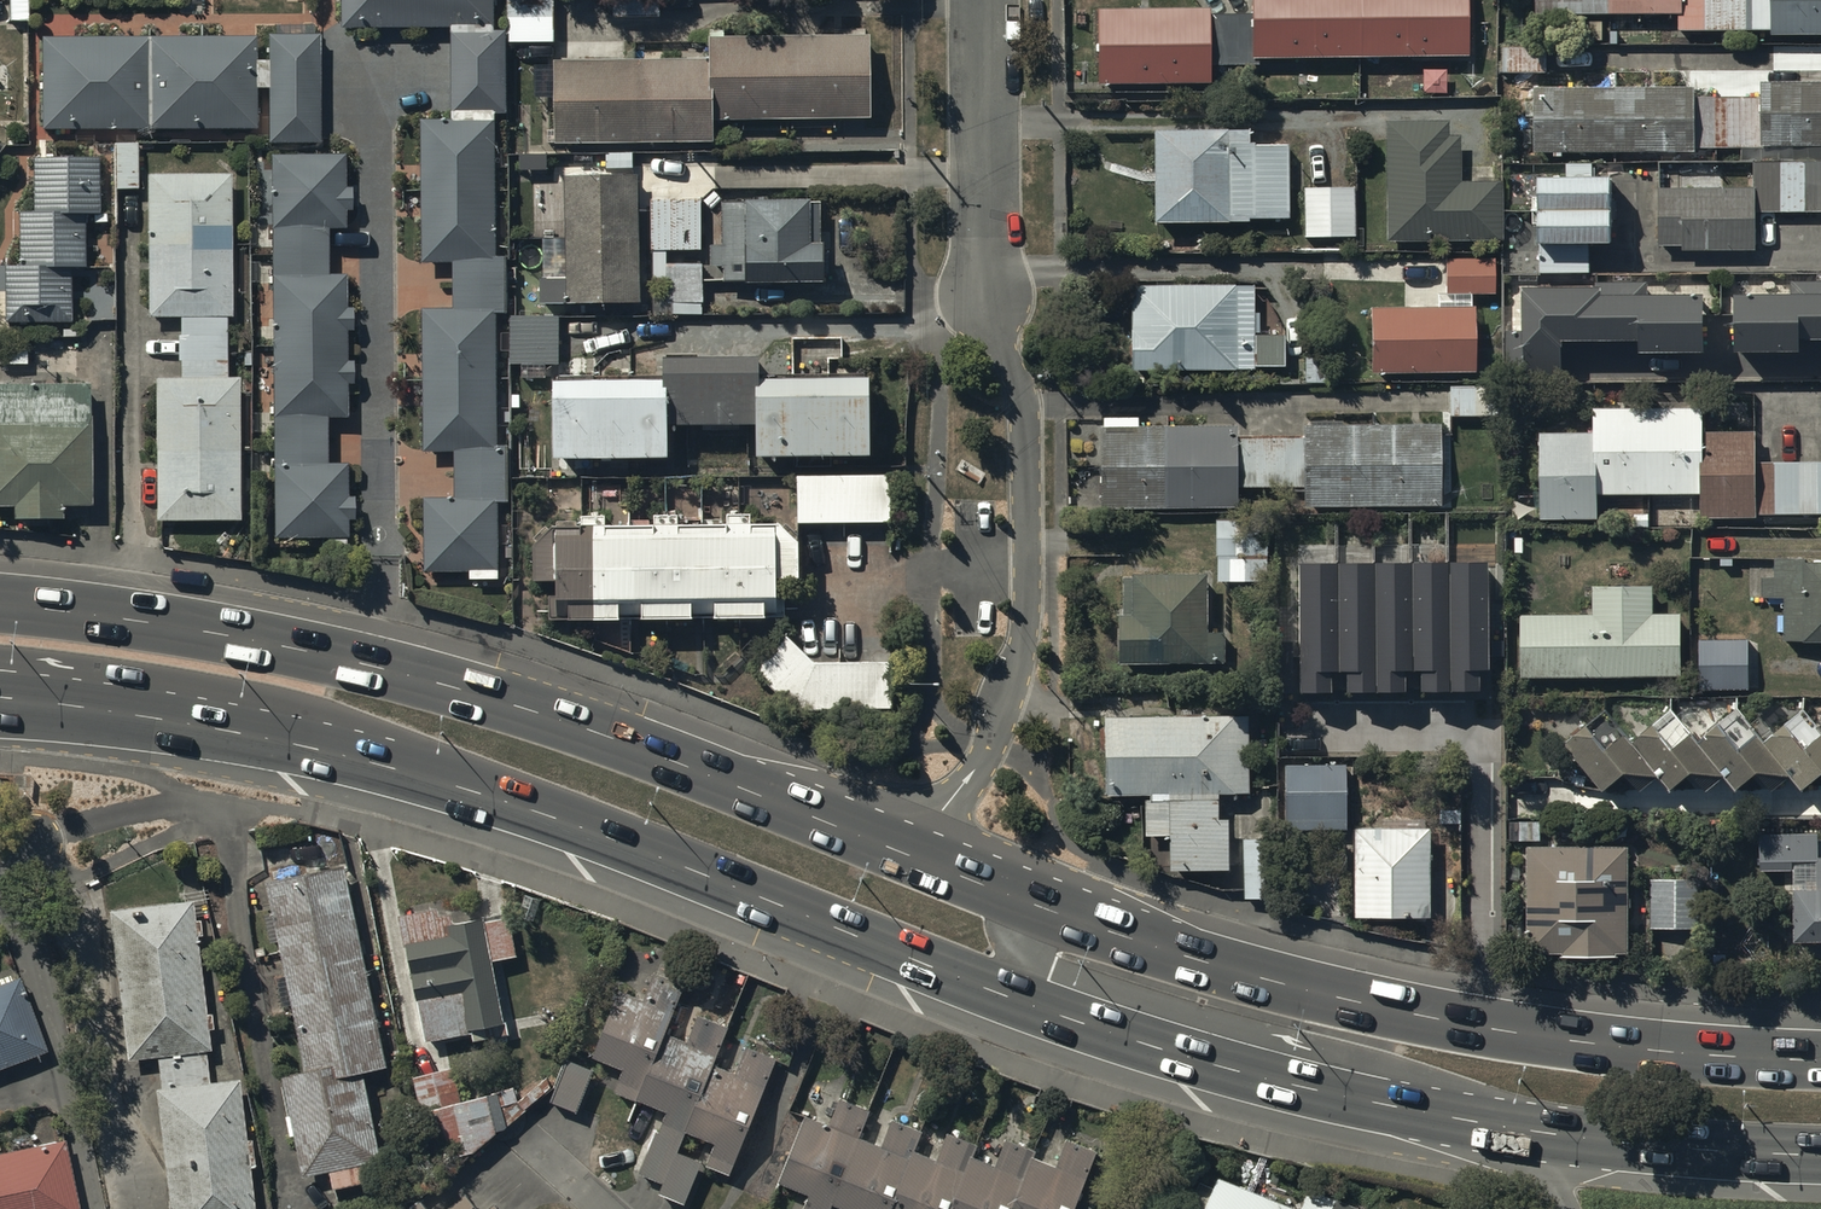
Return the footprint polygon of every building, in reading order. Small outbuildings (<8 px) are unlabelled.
[(344,32),(452,32),(452,126),(424,126),(423,266),(453,266),(453,313),(424,313),(424,455),(455,454),(455,502),(426,502),(426,575),(472,575),(472,586),(498,585),(498,508),(510,508),(510,451),(497,451),(497,321),(507,320),(507,262),(497,262),(497,118),(509,118),(509,35),(496,35),(496,0),(344,0),(344,32)] [(1097,15),(1097,91),(1209,91),(1209,69),(1258,69),(1258,63),(1467,63),(1467,0),(1251,0),(1251,21),(1210,21),(1210,14),(1097,15)] [(1534,22),(1681,22),(1681,33),(1765,33),(1765,43),(1820,43),(1820,0),(1534,0),(1534,22)] [(256,43),(42,42),(42,135),(257,135),(257,94),(267,94),(267,148),(320,148),(320,39),(270,39),(270,66),(256,66),(256,43)] [(710,65),(556,64),(556,148),(715,148),(715,129),(871,129),(871,42),(710,42),(710,65)] [(1533,93),(1535,159),(1694,156),(1694,151),(1820,149),(1820,89),(1761,90),(1761,102),(1697,104),(1697,93),(1533,93)] [(1448,126),(1386,127),(1386,245),(1502,246),(1502,185),(1457,185),(1457,141),(1448,141),(1448,126)] [(1253,134),(1153,134),(1154,231),(1249,231),(1249,226),(1288,226),(1288,147),(1253,147),(1253,134)] [(138,146),(115,145),(115,193),(138,193),(138,146)] [(346,160),(272,160),(273,542),(327,542),(333,550),(347,550),(347,524),(357,524),(357,500),(347,500),(347,468),(326,468),(326,423),(347,423),(347,387),(353,387),(353,366),(347,366),(347,336),(357,336),(357,312),(348,312),(348,278),(328,278),(328,235),(347,235),(347,216),(353,216),(353,191),(346,191),(346,160)] [(100,219),(98,161),(32,163),(34,217),(19,217),(20,271),(4,271),(5,329),(74,327),(72,272),(87,272),(86,227),(102,226),(102,219),(100,219)] [(1659,193),(1659,250),(1683,250),(1683,255),(1753,255),(1753,217),(1820,217),(1820,165),(1756,165),(1756,193),(1659,193)] [(1539,180),(1539,278),(1589,277),(1589,254),(1611,254),(1611,180),(1591,180),(1591,167),(1567,167),(1567,180),(1539,180)] [(147,322),(182,322),(182,339),(177,339),(177,367),(182,367),(182,383),(155,383),(155,525),(241,525),(241,383),(229,383),(229,322),(233,322),(233,180),(147,178),(147,322)] [(640,181),(567,181),(565,310),(640,312),(640,181)] [(1352,193),(1303,193),(1303,242),(1352,243),(1352,193)] [(701,199),(652,201),(652,255),(656,255),(656,281),(668,281),(668,254),(701,254),(701,199)] [(820,204),(722,204),(722,250),(712,250),(711,270),(723,270),(723,287),(747,287),(747,290),(824,290),(824,251),(820,250),(820,204)] [(1494,264),(1445,264),(1445,298),(1494,298),(1494,264)] [(1735,306),(1735,365),(1801,365),(1801,351),(1820,351),(1820,285),(1790,285),(1790,305),(1754,305),(1754,309),(1745,309),(1745,305),(1735,306)] [(1524,335),(1503,335),(1503,358),(1503,384),(1562,384),(1562,351),(1639,351),(1639,363),(1704,363),(1704,306),(1650,306),(1650,299),(1647,299),(1647,287),(1597,287),(1597,297),(1524,296),(1524,335)] [(1252,291),(1130,291),(1130,377),(1253,377),(1253,373),(1284,373),(1284,338),(1252,338),(1252,291)] [(1470,310),(1368,312),(1368,377),(1470,377),(1470,310)] [(561,316),(512,316),(512,369),(561,369),(561,316)] [(595,377),(561,377),(561,389),(555,389),(555,470),(669,470),(669,434),(760,434),(760,468),(871,468),(871,390),(865,390),(865,381),(762,381),(762,365),(702,365),(702,360),(666,360),(666,388),(595,388),(595,377)] [(0,390),(0,512),(15,512),(15,524),(62,524),(62,511),(92,511),(91,388),(0,390)] [(1449,391),(1449,420),(1498,421),(1498,391),(1449,391)] [(1592,414),(1592,439),(1541,439),(1541,524),(1598,524),(1598,499),(1700,498),(1700,525),(1757,525),(1757,520),(1820,520),(1820,466),(1756,466),(1756,437),(1702,437),(1702,414),(1592,414)] [(1138,422),(1104,423),(1104,432),(1100,432),(1100,514),(1236,514),(1236,492),(1304,492),(1304,512),(1441,512),(1441,429),(1303,429),(1303,442),(1237,442),(1237,431),(1138,431),(1138,422)] [(890,476),(798,477),(798,530),(804,530),(804,535),(841,535),(841,530),(891,530),(890,476)] [(583,536),(557,535),(535,555),(535,591),(558,591),(558,612),(573,612),(573,629),(622,629),(622,610),(644,610),(644,628),(694,628),(694,610),(718,610),(718,629),(766,629),(766,610),(779,610),(779,590),(801,590),(801,548),(779,531),(755,531),(755,518),(727,517),(727,534),(682,534),(682,517),(652,517),(652,535),(608,535),(608,515),(583,515),(583,536)] [(1264,525),(1214,524),(1214,561),(1217,561),(1217,585),(1267,585),(1264,525)] [(1489,563),(1298,565),(1300,703),(1334,703),(1334,683),(1348,683),(1348,701),(1407,700),(1407,683),(1422,683),(1422,700),(1479,699),(1479,679),(1490,679),(1489,563)] [(1775,564),(1775,581),(1763,580),(1763,603),(1784,604),(1783,646),(1820,647),(1820,570),(1807,569),(1807,564),(1775,564)] [(1205,576),(1123,578),(1123,621),(1118,621),(1118,670),(1225,670),(1225,637),(1205,637),(1205,576)] [(1593,620),(1521,620),(1521,682),(1682,682),(1682,620),(1654,620),(1654,591),(1593,591),(1593,620)] [(789,637),(753,672),(793,713),(893,714),(894,665),(818,667),(789,637)] [(1760,642),(1700,640),(1700,697),(1748,697),(1748,689),(1760,689),(1760,642)] [(1564,753),(1605,802),(1624,786),(1639,804),(1658,787),(1671,803),(1692,786),(1705,802),(1724,786),(1737,802),(1755,787),(1768,804),(1790,785),(1803,801),(1820,787),(1820,735),(1806,716),(1764,751),(1735,717),(1696,749),(1691,743),(1671,760),(1653,738),(1636,752),(1605,715),(1564,753)] [(1246,722),(1102,725),(1103,804),(1147,803),(1147,806),(1140,806),(1141,854),(1151,854),(1150,842),(1167,842),(1168,878),(1219,877),(1219,888),(1237,888),(1237,864),(1226,865),(1225,824),(1218,824),(1217,800),(1248,799),(1246,722)] [(1288,766),(1286,832),(1344,834),(1345,767),(1288,766)] [(1431,833),(1354,833),(1356,923),(1430,923),(1431,833)] [(1758,839),(1758,878),(1792,878),(1792,947),(1820,947),(1820,860),(1817,860),(1817,839),(1758,839)] [(1242,841),(1243,904),(1271,903),(1270,841),(1242,841)] [(1627,855),(1527,854),(1526,960),(1564,960),(1564,963),(1619,964),(1619,959),(1626,959),(1627,855)] [(387,1073),(343,871),(267,887),(274,919),(264,921),(270,948),(278,946),(286,984),(279,985),(285,1014),(292,1012),(306,1078),(283,1083),(305,1184),(332,1178),(336,1195),(376,1186),(372,1168),(384,1166),(365,1078),(387,1073)] [(1679,883),(1651,883),(1651,934),(1699,934),(1699,893),(1679,893),(1679,883)] [(110,916),(128,1068),(158,1065),(162,1095),(155,1096),(169,1208),(253,1208),(238,1084),(210,1087),(206,1058),(210,1057),(192,906),(110,916)] [(405,953),(408,953),(426,1047),(472,1039),(473,1046),(509,1039),(507,1027),(505,1028),(493,967),(517,962),(510,923),(485,927),(485,924),(482,924),(481,920),(453,925),(452,920),(439,922),(438,914),(399,922),(405,953)] [(628,993),(598,1060),(626,1072),(617,1093),(671,1118),(644,1176),(666,1185),(662,1194),(685,1205),(687,1199),(692,1201),(708,1166),(684,1155),(693,1134),(721,1147),(712,1167),(734,1177),(773,1091),(767,1089),(780,1062),(751,1048),(739,1075),(719,1066),(723,1056),(671,1033),(689,994),(669,984),(671,978),(659,973),(646,1001),(628,993)] [(18,983),(0,989),(0,1071),(45,1055),(18,983)] [(557,1091),(551,1107),(573,1116),(575,1110),(581,1112),(595,1076),(580,1070),(582,1067),(565,1060),(553,1090),(557,1091)] [(462,1107),(453,1072),(408,1084),(426,1159),(449,1154),(451,1161),(482,1153),(477,1133),(496,1129),(489,1101),(462,1107)] [(1098,1150),(1068,1140),(1058,1168),(1034,1160),(1037,1152),(1007,1141),(1008,1136),(1001,1134),(994,1153),(1002,1156),(998,1167),(975,1159),(979,1147),(949,1136),(939,1162),(916,1153),(924,1132),(895,1121),(886,1147),(862,1139),(873,1109),(844,1098),(834,1126),(809,1116),(783,1188),(811,1198),(807,1208),(836,1208),(839,1208),(1076,1208),(1098,1150)] [(67,1145),(0,1159),(0,1208),(78,1208),(67,1145)] [(1216,1184),(1213,1192),(1198,1187),(1190,1208),(1283,1208),(1216,1184)] [(1309,1194),(1303,1208),(1348,1208),(1309,1194)] [(468,1195),(450,1208),(479,1208),(468,1195)]
